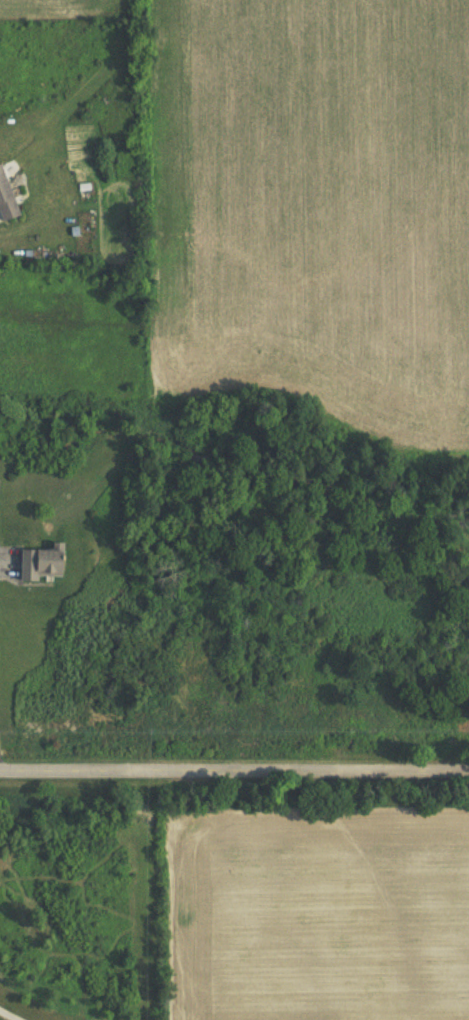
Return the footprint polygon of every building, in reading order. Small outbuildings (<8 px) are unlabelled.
[(16,215),(0,165),(0,220),(16,215)] [(17,579),(43,580),(43,577),(60,578),(61,544),(50,544),(50,550),(17,549),(17,579)]
